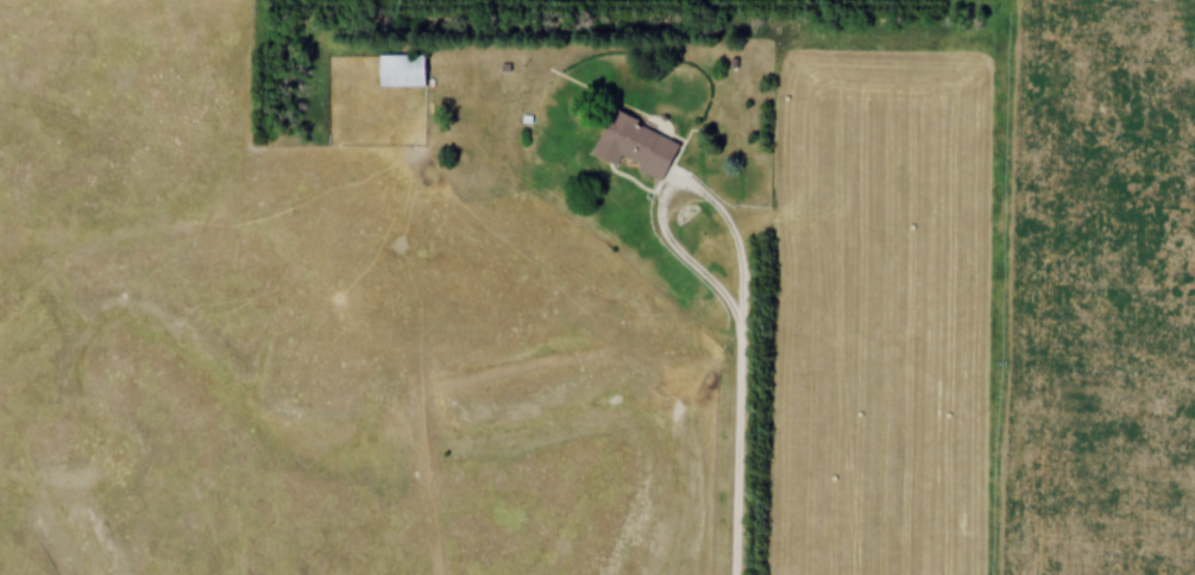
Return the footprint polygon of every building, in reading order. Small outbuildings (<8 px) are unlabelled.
[(428,87),(428,55),(381,55),(381,87),(428,87)] [(613,166),(617,156),(637,163),(635,170),(660,180),(676,139),(605,111),(588,156),(613,166)]
